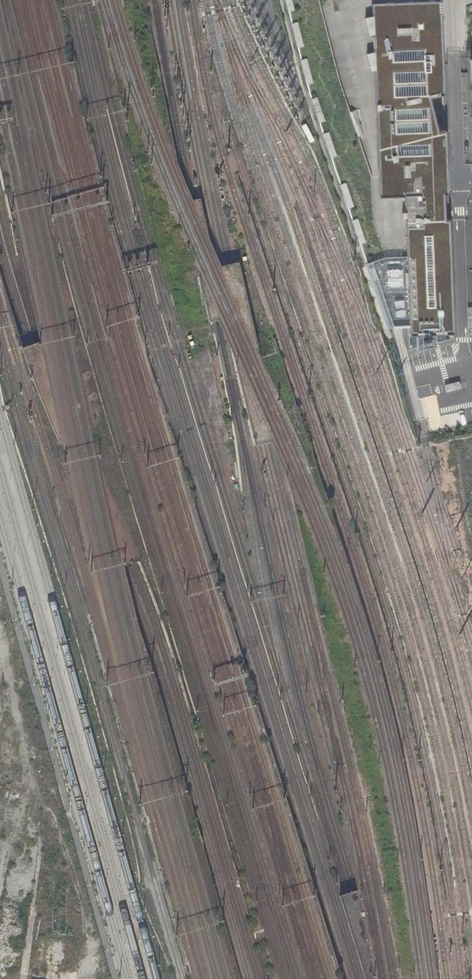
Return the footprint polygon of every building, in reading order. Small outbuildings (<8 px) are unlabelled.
[(303,95),(389,323),(406,322),(407,333),(451,332),(440,0),(279,0),(303,95)] [(466,144),(471,144),(471,54),(463,54),(466,144)]
